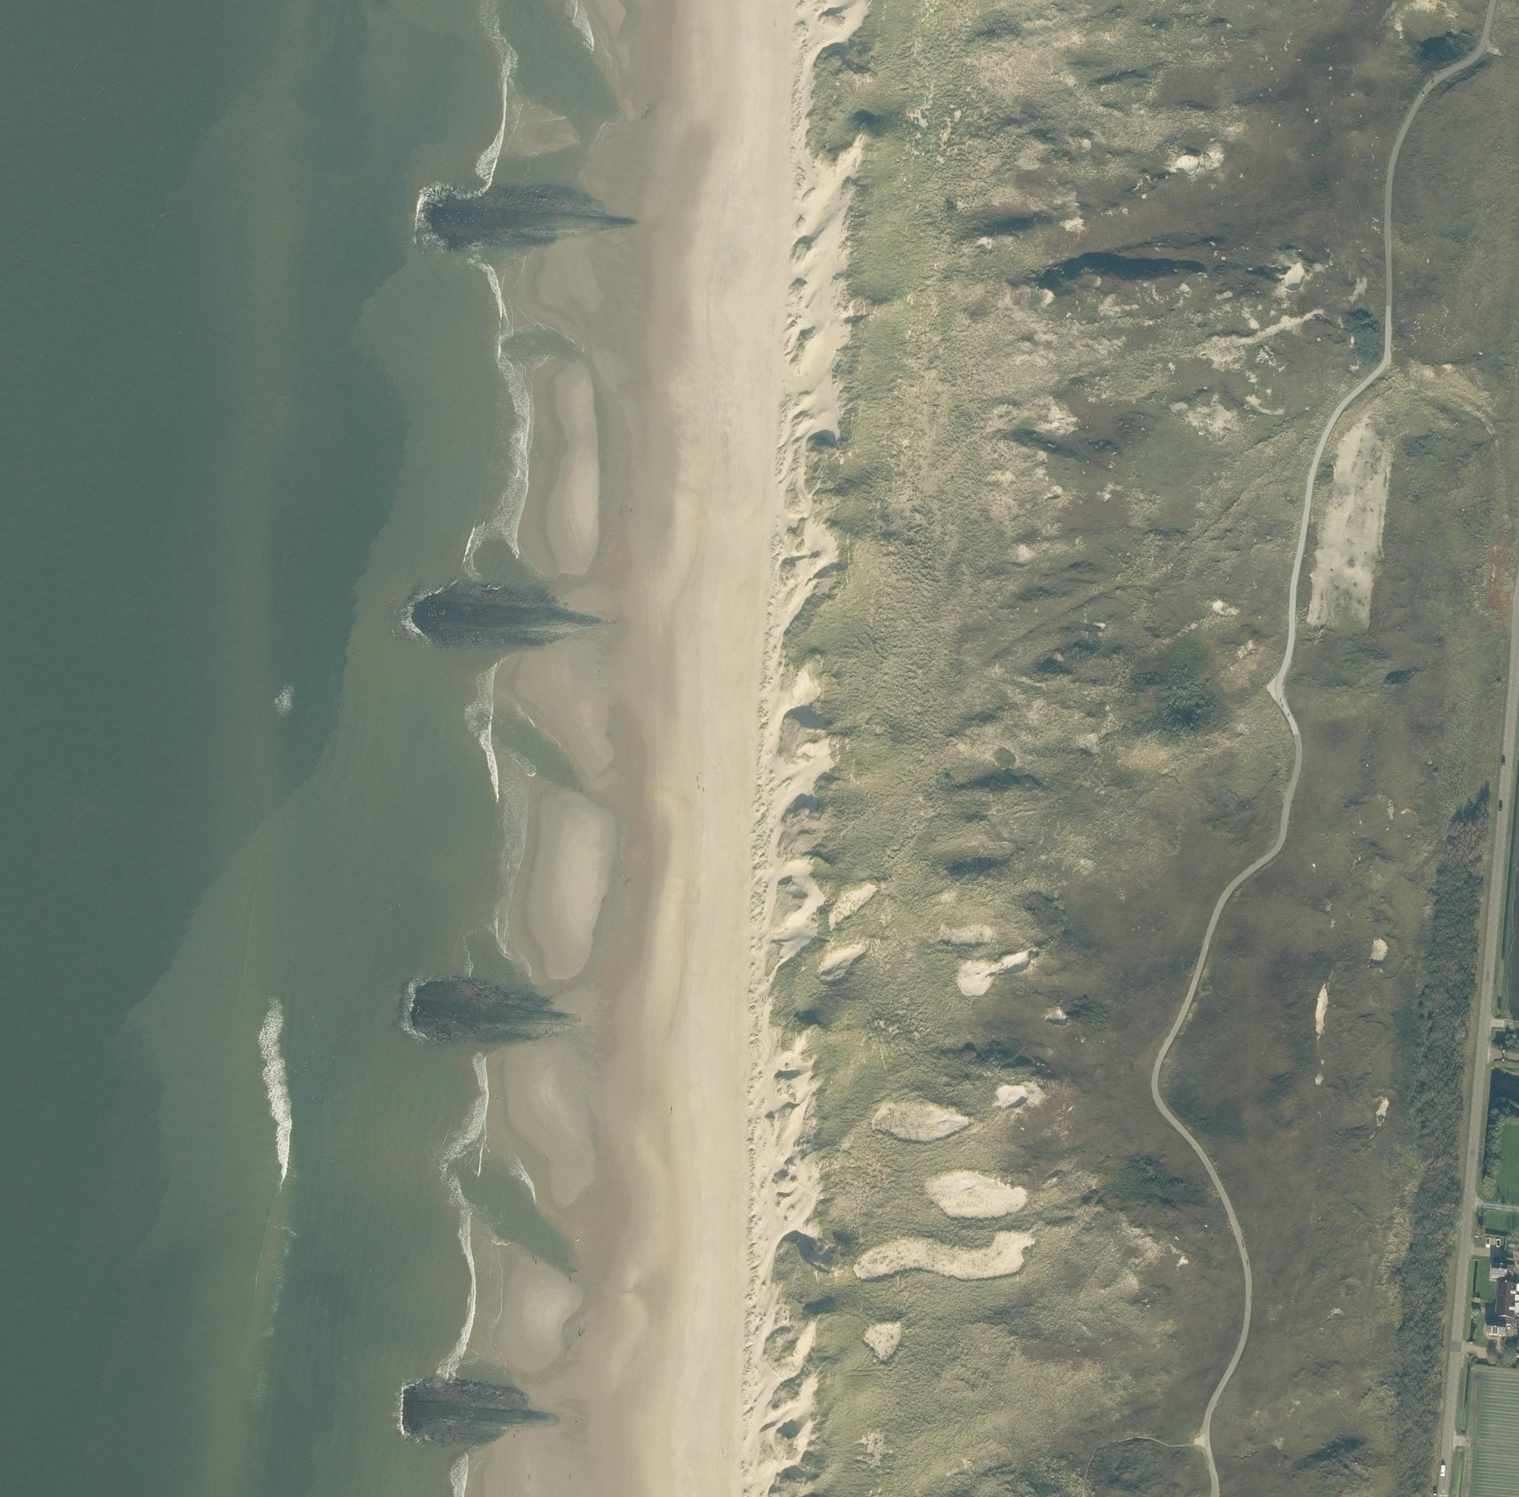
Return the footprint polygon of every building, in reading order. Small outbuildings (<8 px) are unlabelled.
[(1508,1267),(1493,1266),(1492,1278),(1501,1278),(1500,1285),(1499,1285),(1498,1301),(1516,1303),(1516,1302),(1518,1303),(1518,1287),(1517,1286),(1508,1285),(1509,1277),(1507,1277),(1508,1267)] [(1513,1326),(1516,1303),(1498,1301),(1496,1318),(1497,1318),(1497,1324),(1488,1323),(1487,1335),(1506,1337),(1507,1325),(1513,1326)]
